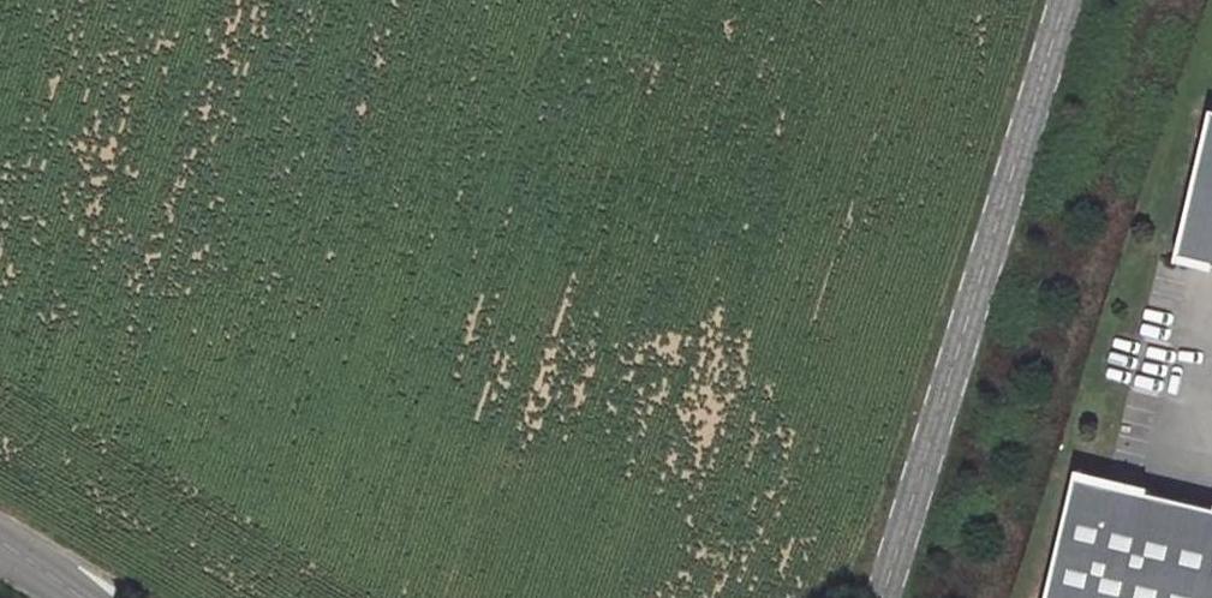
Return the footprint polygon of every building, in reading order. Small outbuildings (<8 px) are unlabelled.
[(1182,259),(1211,266),(1211,128),(1182,259)] [(1057,597),(1211,597),(1211,509),(1085,479),(1057,597)]
